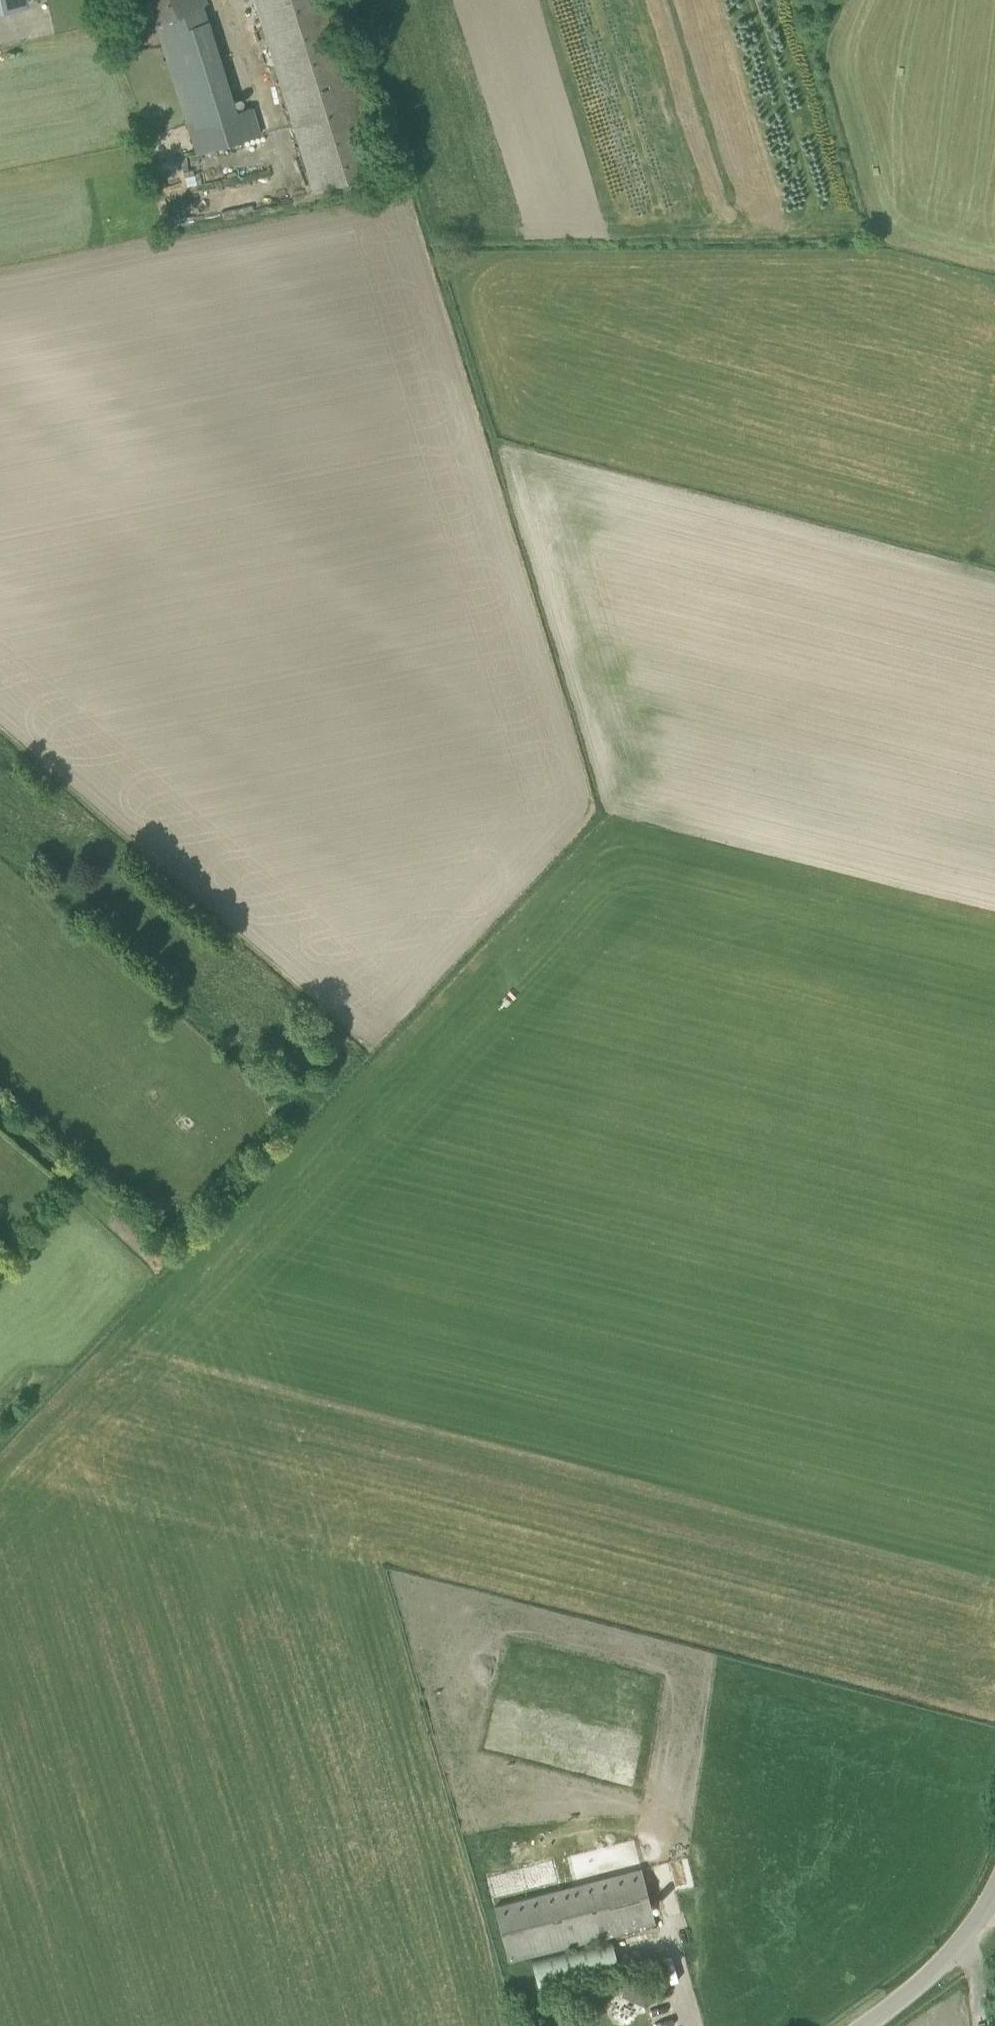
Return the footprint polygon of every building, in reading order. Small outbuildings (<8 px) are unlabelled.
[(26,0),(0,0),(0,10),(27,4),(26,0)] [(187,127),(238,111),(204,3),(207,1),(207,0),(133,0),(146,30),(154,26),(187,127)] [(312,192),(375,173),(322,0),(254,0),(312,192)] [(252,107),(238,111),(187,127),(195,155),(261,134),(252,107)] [(656,1924),(641,1869),(494,1907),(509,1962),(656,1924)] [(646,2003),(649,2014),(669,2008),(666,1998),(646,2003)]
